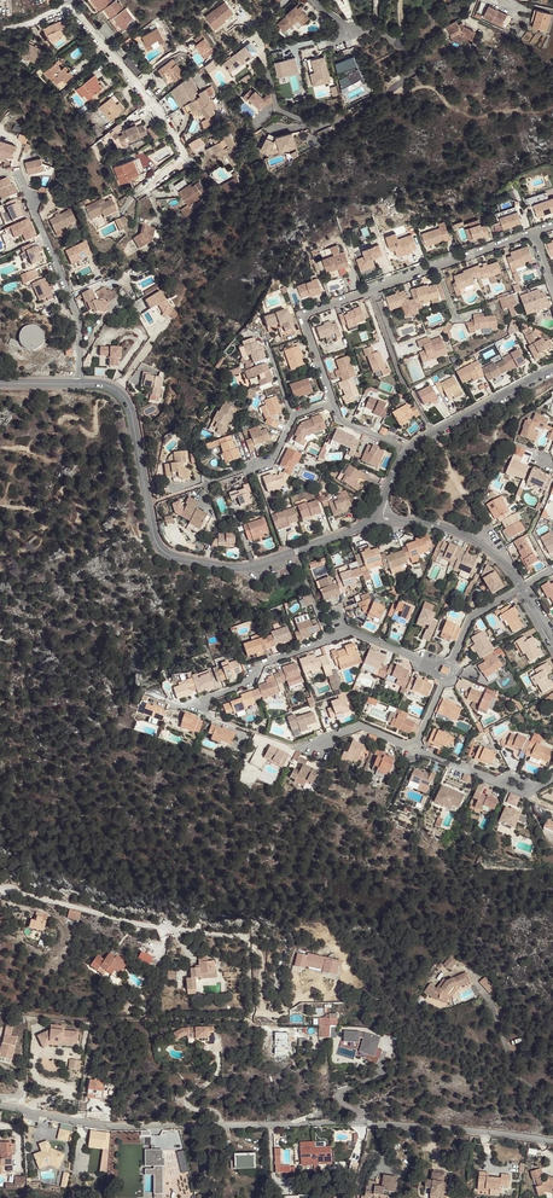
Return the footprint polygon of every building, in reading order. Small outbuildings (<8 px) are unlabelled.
[(93,0),(90,0),(98,12),(101,11),(93,0)] [(101,11),(102,10),(105,8),(112,18),(115,15),(122,25),(120,26),(124,30),(129,26),(128,24),(130,22),(134,20),(125,8),(124,9),(120,2),(118,3),(116,0),(113,2),(111,0),(93,0),(101,11)] [(206,16),(213,26),(223,18),(225,20),(234,12),(226,1),(206,16)] [(300,5),(297,2),(284,14),(285,15),(275,23),(282,31),(293,21),(298,17),(302,22),(309,16),(302,8),(303,7),(303,6),(302,5),(301,5),(300,5)] [(498,10),(489,6),(484,17),(492,21),(492,22),(502,26),(507,16),(499,13),(498,13),(497,13),(498,10)] [(109,20),(112,18),(105,8),(102,10),(109,20)] [(533,27),(547,31),(552,14),(539,10),(533,27)] [(227,23),(229,26),(239,19),(234,12),(225,20),(227,23)] [(122,32),(124,30),(120,26),(122,25),(115,15),(112,18),(122,32)] [(298,26),(302,22),(298,17),(293,21),(298,26)] [(213,26),(217,31),(227,23),(225,20),(223,18),(213,26)] [(50,29),(44,32),(46,35),(48,35),(50,41),(59,37),(66,34),(67,36),(72,34),(65,19),(49,26),(50,29)] [(458,25),(456,21),(446,27),(452,36),(452,35),(463,40),(470,44),(475,32),(464,26),(461,31),(458,25)] [(108,40),(115,34),(105,23),(99,29),(108,40)] [(160,44),(164,42),(158,29),(143,37),(144,40),(147,45),(152,43),(154,47),(160,44)] [(191,39),(195,43),(191,45),(196,51),(191,56),(197,64),(212,51),(198,34),(191,39)] [(463,40),(452,35),(452,36),(451,38),(461,43),(463,40)] [(154,47),(152,43),(147,45),(144,40),(143,41),(148,50),(154,47)] [(244,62),(258,51),(251,42),(227,61),(234,69),(243,61),(244,62)] [(45,51),(28,43),(22,56),(23,57),(28,60),(38,65),(45,51)] [(273,53),(278,77),(289,75),(288,72),(299,70),(296,57),(285,60),(283,50),(273,53)] [(136,76),(147,68),(131,53),(124,60),(136,76)] [(312,60),(308,61),(311,73),(311,75),(314,86),(325,83),(325,79),(330,78),(325,57),(312,60)] [(358,66),(354,57),(336,64),(338,74),(346,72),(348,77),(340,80),(342,89),(361,79),(361,78),(363,81),(363,82),(363,84),(366,82),(359,69),(355,71),(353,68),(358,66)] [(173,59),(158,70),(166,80),(165,81),(169,86),(184,74),(173,59)] [(205,72),(214,68),(210,61),(201,65),(205,72)] [(227,61),(224,63),(230,72),(234,69),(227,61)] [(56,63),(44,73),(48,78),(52,80),(56,85),(57,85),(63,79),(64,81),(65,82),(70,78),(67,74),(68,73),(64,68),(58,73),(56,72),(61,68),(56,63)] [(65,67),(64,68),(68,73),(67,74),(70,78),(73,75),(70,71),(65,67)] [(95,75),(91,77),(101,90),(103,88),(98,82),(99,81),(95,75)] [(79,87),(89,99),(101,90),(91,77),(79,87)] [(199,93),(190,77),(175,88),(185,105),(192,101),(189,96),(194,94),(195,95),(199,93)] [(213,94),(209,87),(199,93),(201,96),(197,98),(195,95),(194,94),(189,96),(192,101),(185,105),(189,113),(193,111),(194,112),(197,110),(199,113),(202,111),(207,119),(209,117),(215,114),(212,110),(217,108),(214,101),(213,102),(209,96),(213,94)] [(185,105),(175,88),(172,91),(181,107),(185,105)] [(269,103),(273,102),(271,92),(266,93),(266,95),(264,98),(256,91),(254,92),(251,89),(244,97),(248,100),(249,98),(261,109),(265,104),(267,101),(269,103)] [(106,96),(99,102),(101,105),(99,107),(110,120),(122,111),(117,105),(111,97),(108,99),(106,96)] [(162,105),(167,114),(174,110),(168,101),(162,105)] [(213,124),(209,117),(207,119),(202,121),(205,128),(213,124)] [(147,134),(143,125),(137,128),(135,122),(131,124),(132,127),(122,131),(123,135),(119,137),(124,147),(131,143),(130,141),(141,136),(147,134)] [(318,132),(321,139),(334,132),(331,126),(318,132)] [(302,143),(295,130),(280,138),(272,136),(268,154),(276,155),(287,151),(302,143)] [(215,144),(210,147),(214,155),(216,153),(217,155),(220,153),(222,156),(226,154),(230,162),(231,161),(234,159),(238,157),(236,153),(240,151),(237,144),(236,145),(234,142),(229,132),(222,136),(224,139),(220,141),(217,137),(213,139),(215,144)] [(200,137),(189,143),(193,150),(204,144),(200,137)] [(6,161),(7,156),(12,158),(16,146),(0,140),(0,159),(6,161)] [(41,158),(25,163),(28,174),(44,170),(41,158)] [(133,160),(114,167),(121,184),(129,181),(128,179),(132,177),(139,174),(133,160)] [(17,194),(13,184),(11,185),(8,178),(0,182),(0,196),(2,200),(17,194)] [(197,179),(179,192),(188,205),(181,210),(186,217),(193,213),(189,207),(208,195),(197,179)] [(527,198),(529,204),(542,201),(542,199),(548,197),(546,193),(527,198)] [(533,205),(537,217),(552,212),(552,198),(533,205)] [(16,199),(5,204),(7,209),(13,222),(24,216),(20,208),(22,208),(19,203),(18,203),(16,199)] [(103,199),(85,207),(91,219),(103,214),(104,218),(116,213),(111,200),(104,203),(103,199)] [(497,217),(516,212),(515,207),(496,212),(497,217)] [(49,221),(55,232),(75,223),(70,211),(60,216),(56,218),(49,221)] [(522,222),(518,211),(500,218),(504,229),(522,222)] [(126,216),(118,220),(121,227),(129,224),(126,216)] [(28,219),(4,230),(6,234),(2,236),(6,244),(16,240),(15,238),(23,235),(28,233),(31,239),(36,237),(28,219)] [(439,224),(440,227),(422,234),(426,246),(444,240),(445,241),(451,239),(444,222),(439,224)] [(481,226),(480,224),(470,227),(474,238),(484,235),(485,236),(489,235),(486,225),(481,226)] [(140,248),(152,241),(155,229),(143,226),(141,235),(134,239),(140,248)] [(469,240),(474,238),(470,227),(466,229),(469,240)] [(25,242),(31,239),(28,233),(23,235),(25,242)] [(417,247),(412,234),(408,236),(408,238),(399,241),(398,239),(396,233),(386,237),(390,250),(395,248),(398,257),(407,253),(406,251),(407,248),(411,246),(412,249),(417,247)] [(72,264),(91,256),(86,242),(66,251),(72,264)] [(30,245),(24,248),(26,252),(21,254),(23,260),(29,258),(32,266),(42,261),(38,253),(42,252),(40,247),(32,250),(30,245)] [(383,255),(379,245),(363,250),(365,256),(357,259),(360,269),(374,264),(373,259),(372,258),(370,259),(369,256),(376,254),(377,257),(383,255)] [(533,258),(528,246),(510,252),(512,256),(507,257),(511,266),(515,265),(524,261),(533,258)] [(365,256),(363,250),(355,253),(357,259),(365,256)] [(346,255),(341,257),(340,253),(322,259),(327,272),(345,265),(345,267),(349,265),(346,255)] [(501,272),(497,261),(488,265),(484,266),(480,267),(479,265),(474,267),(478,277),(478,278),(483,276),(483,278),(501,272)] [(474,267),(469,268),(470,270),(464,272),(454,276),(456,282),(452,284),(457,295),(460,294),(458,288),(474,283),(473,279),(475,278),(478,277),(474,267)] [(30,271),(21,275),(22,279),(24,284),(34,280),(30,271)] [(45,279),(32,284),(39,301),(52,296),(45,279)] [(318,280),(313,282),(312,280),(297,285),(301,297),(302,297),(308,295),(317,292),(317,294),(322,292),(318,280)] [(146,295),(164,284),(162,281),(144,292),(146,295)] [(429,286),(425,287),(425,286),(424,285),(415,288),(411,289),(411,290),(415,303),(420,301),(420,300),(423,299),(429,297),(430,299),(440,295),(436,284),(429,286)] [(513,286),(515,293),(522,291),(519,284),(513,286)] [(106,297),(108,301),(118,297),(114,288),(108,291),(105,286),(97,291),(102,300),(106,297)] [(81,295),(85,303),(86,302),(90,311),(94,309),(95,309),(96,308),(94,304),(96,303),(96,302),(91,290),(81,295)] [(405,292),(404,290),(386,297),(390,309),(409,302),(409,305),(412,304),(415,303),(416,303),(415,303),(411,290),(405,292)] [(545,293),(541,294),(540,290),(520,297),(527,316),(550,307),(545,293)] [(173,308),(169,305),(160,291),(145,300),(151,309),(158,305),(163,313),(162,316),(166,318),(173,308)] [(508,308),(511,317),(517,316),(514,306),(517,305),(514,294),(505,297),(504,294),(497,296),(502,311),(508,308)] [(94,309),(96,313),(105,314),(108,311),(109,304),(96,302),(96,303),(94,304),(96,308),(95,309),(94,309)] [(365,321),(360,307),(353,310),(353,311),(354,312),(347,315),(344,316),(343,313),(338,315),(342,326),(347,325),(348,327),(356,324),(365,321)] [(294,329),(287,310),(264,319),(267,328),(279,324),(279,325),(282,324),(283,327),(286,332),(294,329)] [(478,314),(473,315),(474,322),(466,323),(470,333),(475,333),(475,330),(475,329),(480,328),(480,330),(492,328),(492,331),(498,331),(496,316),(484,317),(479,318),(478,314)] [(332,325),(331,321),(326,323),(327,325),(324,326),(317,328),(320,339),(335,334),(337,338),(341,336),(336,323),(332,325)] [(510,324),(515,333),(519,331),(515,324),(513,325),(511,322),(510,324)] [(33,327),(31,326),(28,327),(26,328),(24,329),(22,331),(21,334),(20,336),(20,339),(20,341),(21,344),(23,346),(25,347),(27,349),(29,349),(32,350),(35,349),(37,348),(39,347),(41,345),(42,342),(43,340),(43,337),(43,335),(42,332),(40,330),(38,329),(36,327),(33,327)] [(543,340),(536,343),(534,339),(537,337),(535,334),(533,333),(534,332),(530,330),(524,333),(531,346),(528,348),(534,357),(539,354),(552,347),(549,340),(545,343),(543,340)] [(436,358),(448,354),(441,337),(430,341),(429,337),(417,341),(420,348),(424,347),(425,346),(426,350),(425,351),(419,353),(423,363),(429,361),(428,358),(435,356),(436,358)] [(259,348),(257,342),(256,343),(254,338),(242,342),(243,345),(244,347),(247,356),(251,355),(254,364),(265,359),(262,350),(260,351),(259,348)] [(301,358),(298,351),(299,350),(298,346),(284,351),(291,370),(304,365),(301,358)] [(100,347),(100,356),(108,356),(110,357),(110,358),(109,366),(119,366),(119,359),(121,359),(121,348),(100,347)] [(247,356),(244,347),(239,349),(242,358),(247,356)] [(386,369),(379,352),(374,353),(372,347),(363,350),(366,356),(367,356),(374,374),(381,371),(383,376),(391,373),(388,368),(386,369)] [(523,355),(520,349),(503,359),(504,360),(508,369),(516,365),(517,366),(525,362),(521,356),(523,355)] [(356,377),(349,356),(336,360),(339,370),(342,377),(341,377),(342,381),(353,378),(356,377)] [(508,369),(504,360),(495,365),(494,363),(482,369),(485,375),(488,382),(493,379),(492,377),(500,373),(501,375),(509,370),(508,369)] [(482,369),(477,361),(456,373),(462,384),(472,379),(478,375),(480,378),(485,375),(482,369)] [(517,366),(516,365),(508,369),(509,370),(510,373),(526,364),(525,362),(517,366)] [(273,382),(266,364),(245,371),(248,380),(258,376),(260,380),(259,381),(261,386),(273,382)] [(162,378),(149,376),(151,370),(143,368),(141,375),(143,375),(145,376),(143,386),(153,388),(152,396),(159,397),(162,378)] [(463,395),(454,377),(441,384),(439,382),(435,384),(440,393),(444,391),(448,399),(453,397),(455,399),(463,395)] [(358,395),(353,378),(342,381),(340,382),(343,390),(345,396),(342,397),(343,401),(344,400),(346,405),(354,401),(353,397),(358,395)] [(312,391),(308,379),(289,385),(294,399),(303,395),(303,394),(312,391)] [(259,386),(248,389),(245,397),(252,400),(256,392),(261,391),(259,386)] [(430,403),(438,398),(431,386),(418,393),(425,406),(430,403)] [(281,413),(275,397),(264,401),(266,406),(270,417),(271,417),(281,413)] [(382,403),(370,397),(365,408),(374,412),(381,415),(380,416),(384,418),(388,410),(384,408),(386,404),(382,403)] [(237,410),(224,404),(220,413),(217,411),(213,421),(217,423),(215,428),(218,429),(222,432),(225,433),(228,428),(226,427),(229,422),(230,419),(232,419),(237,410)] [(415,406),(410,409),(407,404),(392,413),(399,425),(407,420),(414,416),(415,418),(420,415),(415,406)] [(270,417),(266,406),(261,407),(265,419),(267,418),(270,417)] [(549,420),(535,414),(533,421),(529,419),(528,421),(526,421),(523,428),(524,428),(521,436),(532,440),(535,432),(534,432),(533,431),(535,426),(537,427),(545,431),(545,429),(546,426),(549,420)] [(326,429),(321,415),(311,418),(311,419),(312,421),(301,425),(299,426),(295,436),(297,436),(295,441),(304,445),(306,441),(304,440),(305,437),(326,429)] [(382,423),(384,418),(380,416),(378,416),(373,428),(379,430),(382,423)] [(390,416),(384,424),(390,427),(389,432),(394,434),(395,434),(398,428),(390,416)] [(271,420),(267,418),(265,423),(276,429),(278,424),(271,420)] [(388,430),(382,427),(379,433),(385,436),(388,430)] [(270,440),(266,429),(250,435),(252,439),(246,441),(249,450),(255,448),(254,446),(270,440)] [(356,438),(336,429),(332,440),(340,444),(350,449),(349,452),(354,454),(355,452),(360,442),(355,440),(356,438)] [(235,449),(230,436),(218,440),(220,445),(223,453),(224,453),(228,463),(240,458),(238,453),(236,448),(235,449)] [(220,445),(218,440),(205,445),(208,450),(220,445)] [(379,450),(377,449),(378,447),(373,445),(372,447),(368,445),(361,461),(373,466),(376,458),(380,460),(384,452),(379,450)] [(526,450),(517,447),(516,450),(514,455),(522,458),(526,450)] [(302,455),(288,448),(279,466),(285,469),(283,473),(290,476),(296,464),(297,464),(302,455)] [(318,457),(323,460),(324,458),(323,457),(326,450),(322,448),(318,457)] [(185,456),(182,456),(181,452),(173,453),(175,464),(164,465),(166,478),(172,477),(172,476),(172,474),(178,473),(178,478),(183,480),(188,480),(186,469),(183,467),(182,467),(181,463),(186,463),(185,456)] [(520,463),(522,458),(514,455),(512,460),(520,463)] [(520,463),(512,460),(506,472),(511,474),(524,479),(528,470),(529,467),(520,463)] [(359,472),(349,466),(343,475),(345,476),(342,482),(354,490),(358,484),(355,482),(357,479),(359,476),(360,477),(365,481),(368,476),(359,471),(359,472)] [(540,474),(533,471),(532,472),(528,470),(524,479),(528,481),(528,482),(535,485),(535,486),(547,492),(552,480),(540,474)] [(273,478),(273,476),(272,474),(262,478),(267,490),(267,491),(268,492),(272,491),(272,490),(281,487),(281,486),(285,485),(284,481),(287,480),(289,475),(283,473),(280,472),(278,476),(277,477),(273,478)] [(252,495),(248,484),(243,485),(244,489),(236,492),(235,491),(229,493),(231,500),(237,499),(240,506),(251,503),(249,497),(252,495)] [(351,506),(348,496),(343,498),(342,494),(336,496),(337,499),(332,501),(333,503),(329,504),(333,516),(348,511),(347,508),(351,506)] [(328,505),(325,495),(320,496),(323,507),(328,505)] [(207,514),(194,507),(197,501),(188,497),(185,503),(187,504),(181,517),(190,522),(189,523),(200,529),(207,514)] [(509,511),(503,502),(504,501),(501,497),(487,505),(495,519),(497,518),(500,522),(502,521),(512,516),(509,511)] [(321,513),(316,501),(307,504),(306,503),(297,506),(302,518),(311,515),(311,516),(321,513)] [(293,508),(271,516),(276,529),(280,527),(279,525),(287,522),(288,524),(298,521),(293,508)] [(241,521),(239,514),(233,516),(235,523),(241,521)] [(520,522),(515,514),(512,516),(502,521),(506,529),(510,535),(512,538),(525,531),(520,522)] [(268,532),(263,518),(243,525),(248,541),(253,539),(252,537),(263,533),(268,532)] [(550,532),(540,538),(543,544),(552,538),(552,537),(550,532)] [(235,534),(218,534),(218,540),(215,539),(212,545),(217,548),(218,546),(226,547),(226,545),(235,545),(235,534)] [(432,547),(428,535),(415,539),(416,542),(405,545),(406,548),(402,549),(403,550),(406,559),(410,558),(418,555),(429,552),(428,548),(432,547)] [(524,539),(523,537),(514,542),(516,546),(522,556),(528,567),(532,565),(538,562),(524,539)] [(543,544),(549,554),(552,552),(552,538),(543,544)] [(457,548),(449,545),(444,543),(445,541),(441,539),(432,560),(435,562),(438,557),(450,563),(449,567),(454,569),(461,552),(463,549),(458,547),(457,548)] [(361,553),(365,567),(374,564),(382,562),(380,556),(377,549),(370,551),(368,543),(362,545),(364,552),(361,553)] [(406,559),(403,550),(386,557),(385,554),(380,556),(382,562),(385,569),(389,568),(390,569),(398,567),(407,563),(406,559)] [(477,559),(461,552),(454,569),(460,572),(460,571),(471,575),(477,559)] [(360,569),(365,567),(361,553),(355,555),(360,569)] [(534,568),(532,565),(528,567),(522,556),(520,558),(528,571),(534,568)] [(310,569),(327,565),(325,558),(308,562),(310,569)] [(492,594),(504,587),(495,572),(491,568),(486,565),(481,577),(482,578),(483,579),(486,583),(489,589),(492,594)] [(336,568),(332,569),(338,584),(341,594),(346,592),(344,587),(349,586),(351,589),(356,587),(354,579),(357,578),(355,572),(351,573),(351,571),(338,575),(336,568)] [(341,594),(338,584),(332,585),(329,577),(318,581),(321,589),(323,592),(321,593),(323,600),(341,594)] [(475,582),(473,581),(471,580),(469,587),(468,586),(464,594),(469,596),(475,582)] [(550,585),(549,582),(541,587),(544,593),(546,591),(550,598),(552,602),(552,584),(550,585)] [(370,599),(368,593),(360,596),(362,602),(370,599)] [(306,608),(313,606),(309,595),(302,598),(306,608)] [(385,608),(371,602),(370,599),(362,602),(358,603),(360,608),(366,606),(370,608),(368,614),(375,617),(380,619),(385,608)] [(434,607),(424,602),(422,609),(431,613),(434,607)] [(412,609),(398,603),(397,606),(393,604),(388,616),(392,618),(394,614),(400,617),(399,618),(407,621),(412,609)] [(518,613),(515,607),(512,609),(510,605),(500,611),(501,613),(502,615),(500,616),(504,622),(506,621),(513,633),(524,627),(517,616),(516,614),(518,613)] [(437,623),(432,621),(435,614),(431,613),(422,609),(417,621),(424,624),(429,626),(427,630),(426,630),(422,639),(429,642),(437,623)] [(400,617),(394,614),(392,618),(391,620),(405,626),(407,621),(399,618),(400,617)] [(320,631),(317,625),(312,627),(309,620),(296,624),(298,631),(294,633),(297,642),(302,640),(301,638),(310,635),(320,631)] [(457,627),(457,626),(447,621),(442,633),(452,637),(452,639),(456,641),(460,632),(455,630),(457,627)] [(292,639),(287,626),(271,632),(271,635),(266,637),(267,639),(270,648),(276,646),(275,644),(281,642),(283,641),(284,642),(292,639)] [(492,647),(482,632),(471,638),(475,644),(481,654),(478,655),(480,659),(486,656),(488,655),(486,651),(492,647)] [(451,639),(452,639),(452,637),(442,633),(440,637),(450,641),(451,639)] [(263,640),(261,634),(251,638),(252,642),(243,645),(247,657),(256,654),(262,651),(260,645),(264,644),(265,650),(266,650),(271,648),(270,648),(267,639),(263,640)] [(532,637),(527,641),(525,636),(516,641),(524,655),(525,654),(530,662),(542,656),(537,647),(535,645),(537,644),(532,637)] [(360,658),(354,643),(344,647),(345,649),(337,652),(336,650),(331,652),(335,663),(338,662),(339,666),(360,658)] [(481,654),(475,644),(473,646),(478,655),(481,654)] [(503,652),(500,648),(494,652),(496,656),(503,652)] [(386,657),(369,650),(364,663),(370,666),(369,667),(380,671),(383,665),(385,660),(386,657)] [(503,667),(494,652),(488,655),(486,656),(488,660),(478,666),(482,674),(483,673),(486,678),(490,675),(492,678),(497,675),(495,671),(503,667)] [(332,672),(326,655),(323,656),(316,658),(315,654),(299,660),(304,673),(311,671),(312,674),(321,671),(319,667),(322,666),(325,674),(332,672)] [(339,666),(341,670),(362,663),(360,658),(339,666)] [(241,673),(237,661),(228,664),(227,662),(221,664),(222,669),(218,671),(222,681),(226,679),(226,680),(233,678),(232,676),(241,673)] [(300,676),(295,663),(282,668),(282,669),(278,671),(278,673),(282,682),(293,679),(300,676)] [(543,693),(552,687),(552,686),(547,676),(552,673),(547,663),(534,670),(537,674),(533,677),(538,685),(543,693)] [(409,671),(396,666),(395,667),(390,665),(386,675),(397,680),(395,684),(402,687),(399,692),(404,694),(405,691),(411,679),(407,677),(409,671)] [(449,669),(443,666),(440,672),(447,675),(449,669)] [(218,671),(217,667),(213,669),(218,682),(222,681),(218,671)] [(195,687),(197,693),(205,690),(215,687),(208,670),(191,676),(192,678),(195,687)] [(343,690),(336,670),(332,671),(332,672),(339,691),(343,690)] [(339,691),(332,672),(325,674),(326,678),(328,677),(330,681),(329,682),(333,691),(334,691),(334,693),(336,696),(340,694),(339,691)] [(282,682),(278,673),(274,674),(280,692),(285,690),(282,682)] [(195,687),(192,678),(187,680),(188,683),(173,688),(177,700),(192,694),(190,689),(195,687)] [(428,680),(425,678),(423,681),(416,679),(416,680),(411,678),(411,679),(406,688),(422,695),(427,697),(432,685),(427,683),(428,680)] [(267,683),(258,686),(262,699),(279,693),(275,680),(267,683)] [(422,695),(406,688),(405,691),(421,697),(422,695)] [(497,693),(487,689),(485,694),(471,689),(469,693),(466,692),(464,696),(468,698),(467,699),(473,702),(480,705),(478,710),(486,714),(493,698),(495,699),(497,693)] [(255,704),(251,691),(240,695),(241,698),(242,700),(239,701),(239,699),(223,705),(226,715),(233,712),(234,714),(246,710),(245,707),(255,704)] [(378,701),(375,700),(368,697),(366,702),(376,706),(378,701)] [(350,712),(346,701),(340,703),(339,699),(330,702),(332,707),(327,709),(331,719),(336,717),(335,717),(334,714),(340,713),(339,712),(342,711),(343,713),(343,714),(350,712)] [(456,707),(452,705),(452,703),(443,699),(442,701),(439,700),(434,712),(456,722),(462,709),(456,707)] [(473,702),(471,706),(477,714),(478,710),(480,705),(473,702)] [(162,708),(154,706),(153,707),(146,705),(142,715),(150,717),(149,720),(157,723),(158,720),(162,722),(166,711),(161,710),(162,708)] [(406,719),(404,718),(406,713),(397,709),(395,714),(398,715),(395,719),(393,718),(390,725),(400,729),(399,730),(410,735),(415,723),(406,719)] [(313,712),(296,718),(295,715),(287,718),(292,731),(299,728),(300,733),(308,730),(306,726),(305,721),(310,719),(312,724),(316,722),(313,712)] [(203,722),(196,719),(197,718),(184,713),(181,722),(179,728),(180,728),(190,732),(194,733),(194,732),(199,733),(203,722)] [(420,725),(415,723),(410,735),(415,737),(420,725)] [(222,729),(211,725),(208,733),(212,735),(210,740),(218,742),(219,740),(231,745),(235,733),(225,730),(222,729)] [(434,729),(428,743),(432,745),(433,742),(440,745),(445,748),(451,736),(434,729)] [(525,755),(530,757),(531,755),(540,759),(549,763),(552,753),(552,751),(540,745),(543,737),(534,733),(531,742),(530,743),(525,754),(525,755)] [(377,737),(369,734),(367,740),(375,743),(377,737)] [(517,737),(511,734),(506,746),(513,749),(514,746),(518,748),(521,750),(520,752),(525,754),(530,743),(531,742),(526,740),(517,737)] [(367,747),(352,741),(347,752),(344,751),(340,759),(351,763),(352,760),(357,762),(362,752),(364,753),(367,747)] [(284,754),(277,751),(278,750),(270,745),(264,757),(283,767),(289,755),(285,753),(284,754)] [(496,753),(480,746),(474,760),(479,762),(480,760),(486,763),(492,765),(496,753)] [(297,751),(292,760),(296,761),(299,757),(301,752),(297,751)] [(394,758),(388,755),(387,758),(384,756),(385,754),(379,752),(373,766),(378,768),(388,772),(394,758)] [(294,769),(289,777),(295,780),(297,776),(307,781),(312,784),(318,772),(305,765),(307,761),(299,757),(296,761),(303,765),(299,772),(294,769)] [(437,773),(432,771),(429,777),(427,776),(423,774),(423,773),(414,770),(409,781),(420,785),(420,784),(429,788),(431,782),(433,782),(437,773)] [(472,778),(464,775),(462,781),(470,784),(472,778)] [(297,776),(295,780),(294,782),(304,786),(307,781),(297,776)] [(498,801),(490,797),(490,799),(481,795),(485,786),(479,784),(473,798),(478,800),(475,807),(482,810),(484,806),(494,810),(498,801)] [(458,808),(464,795),(442,786),(437,798),(453,805),(458,808)] [(519,799),(511,795),(508,803),(516,806),(519,799)] [(453,805),(437,798),(435,802),(451,809),(453,805)] [(514,829),(521,814),(515,811),(514,809),(512,808),(511,810),(510,812),(509,811),(510,809),(506,808),(500,823),(503,824),(507,828),(508,828),(510,829),(511,827),(514,829)] [(443,819),(438,818),(435,827),(440,828),(443,819)] [(80,913),(69,910),(67,918),(78,921),(80,913)] [(48,915),(36,912),(34,921),(31,920),(29,927),(34,929),(35,927),(44,929),(48,915)] [(139,951),(136,962),(149,966),(152,955),(139,951)] [(120,974),(128,962),(117,955),(114,959),(108,955),(104,960),(97,955),(90,966),(97,971),(100,967),(106,971),(111,975),(114,970),(120,974)] [(295,955),(292,968),(302,970),(302,967),(303,962),(307,963),(306,968),(321,971),(320,973),(334,976),(336,963),(323,961),(324,959),(309,956),(308,961),(304,960),(304,957),(295,955)] [(215,973),(214,961),(207,962),(207,957),(198,957),(199,966),(199,968),(195,968),(190,969),(191,979),(186,979),(187,990),(196,989),(195,978),(200,977),(200,974),(215,973)] [(450,970),(455,963),(449,958),(444,965),(450,970)] [(334,976),(320,973),(318,973),(317,977),(335,981),(339,962),(324,959),(323,961),(336,963),(334,976)] [(117,979),(120,974),(114,970),(111,975),(117,979)] [(167,979),(176,980),(177,971),(168,970),(167,979)] [(448,994),(452,989),(457,987),(470,982),(466,973),(446,981),(443,979),(436,989),(429,984),(424,991),(431,996),(435,991),(440,995),(440,996),(439,999),(444,1002),(445,1002),(446,1002),(451,996),(448,994)] [(448,994),(451,996),(452,997),(458,989),(457,987),(452,989),(448,994)] [(436,1000),(439,999),(440,996),(440,995),(435,991),(431,996),(436,1000)] [(319,1037),(328,1037),(328,1025),(320,1025),(319,1037)] [(335,1038),(336,1026),(328,1025),(328,1037),(335,1038)] [(77,1041),(77,1033),(63,1032),(63,1027),(55,1026),(55,1031),(50,1030),(40,1035),(44,1045),(49,1042),(58,1043),(72,1044),(72,1041),(77,1041)] [(177,1039),(184,1036),(188,1036),(188,1044),(202,1044),(202,1041),(207,1041),(207,1044),(214,1044),(214,1027),(188,1028),(183,1028),(174,1032),(177,1039)] [(361,1031),(345,1030),(344,1041),(360,1041),(361,1031)] [(289,1033),(276,1033),(275,1054),(288,1054),(289,1042),(289,1033)] [(370,1053),(369,1055),(379,1058),(382,1050),(377,1048),(381,1039),(365,1033),(360,1050),(366,1052),(370,1053)] [(5,1034),(0,1052),(0,1055),(12,1058),(17,1037),(5,1034)] [(44,1045),(40,1035),(37,1037),(43,1049),(49,1046),(58,1046),(58,1043),(49,1042),(44,1045)] [(68,1069),(79,1071),(80,1062),(70,1060),(68,1069)] [(87,1096),(102,1098),(105,1078),(95,1076),(94,1081),(90,1080),(87,1096)] [(71,1131),(60,1128),(57,1139),(68,1141),(71,1131)] [(108,1133),(96,1131),(95,1136),(97,1136),(97,1139),(95,1139),(94,1143),(103,1144),(104,1136),(107,1137),(108,1133)] [(52,1162),(59,1166),(64,1155),(50,1148),(47,1140),(39,1143),(41,1151),(33,1154),(37,1166),(43,1164),(44,1160),(48,1158),(50,1159),(52,1162)] [(0,1143),(0,1152),(0,1158),(0,1173),(2,1173),(1,1166),(3,1166),(11,1166),(11,1153),(10,1142),(4,1143),(0,1143)] [(324,1146),(315,1147),(315,1148),(317,1164),(332,1163),(331,1146),(324,1147),(324,1146)] [(301,1149),(302,1165),(309,1165),(314,1164),(317,1164),(316,1151),(307,1151),(307,1148),(301,1149)] [(153,1149),(146,1149),(146,1165),(155,1165),(155,1168),(155,1174),(155,1193),(164,1193),(164,1165),(166,1165),(166,1157),(164,1157),(164,1149),(155,1149),(155,1152),(153,1152),(153,1149)] [(185,1150),(178,1151),(181,1172),(188,1171),(185,1150)] [(230,1169),(235,1169),(256,1168),(255,1154),(235,1154),(235,1157),(230,1160),(230,1169)] [(43,1164),(37,1166),(38,1168),(49,1164),(58,1168),(59,1166),(52,1162),(50,1159),(48,1158),(44,1160),(43,1164)] [(548,1177),(547,1182),(542,1183),(540,1178),(543,1177),(541,1168),(531,1171),(534,1180),(536,1179),(538,1186),(536,1187),(538,1194),(544,1192),(543,1189),(546,1188),(552,1189),(552,1188),(552,1178),(548,1177)] [(431,1181),(427,1180),(425,1187),(432,1189),(430,1196),(438,1197),(438,1194),(447,1195),(448,1187),(446,1186),(443,1186),(443,1183),(445,1172),(433,1170),(431,1181)] [(489,1173),(479,1172),(478,1190),(485,1191),(486,1189),(500,1191),(500,1186),(509,1187),(511,1176),(501,1175),(501,1179),(488,1178),(489,1173)] [(395,1192),(397,1177),(383,1175),(382,1187),(381,1190),(375,1189),(375,1186),(376,1182),(367,1181),(365,1196),(368,1197),(374,1197),(373,1197),(388,1197),(388,1196),(383,1195),(384,1190),(395,1192)] [(15,1189),(24,1190),(24,1176),(15,1176),(15,1183),(15,1189)]
